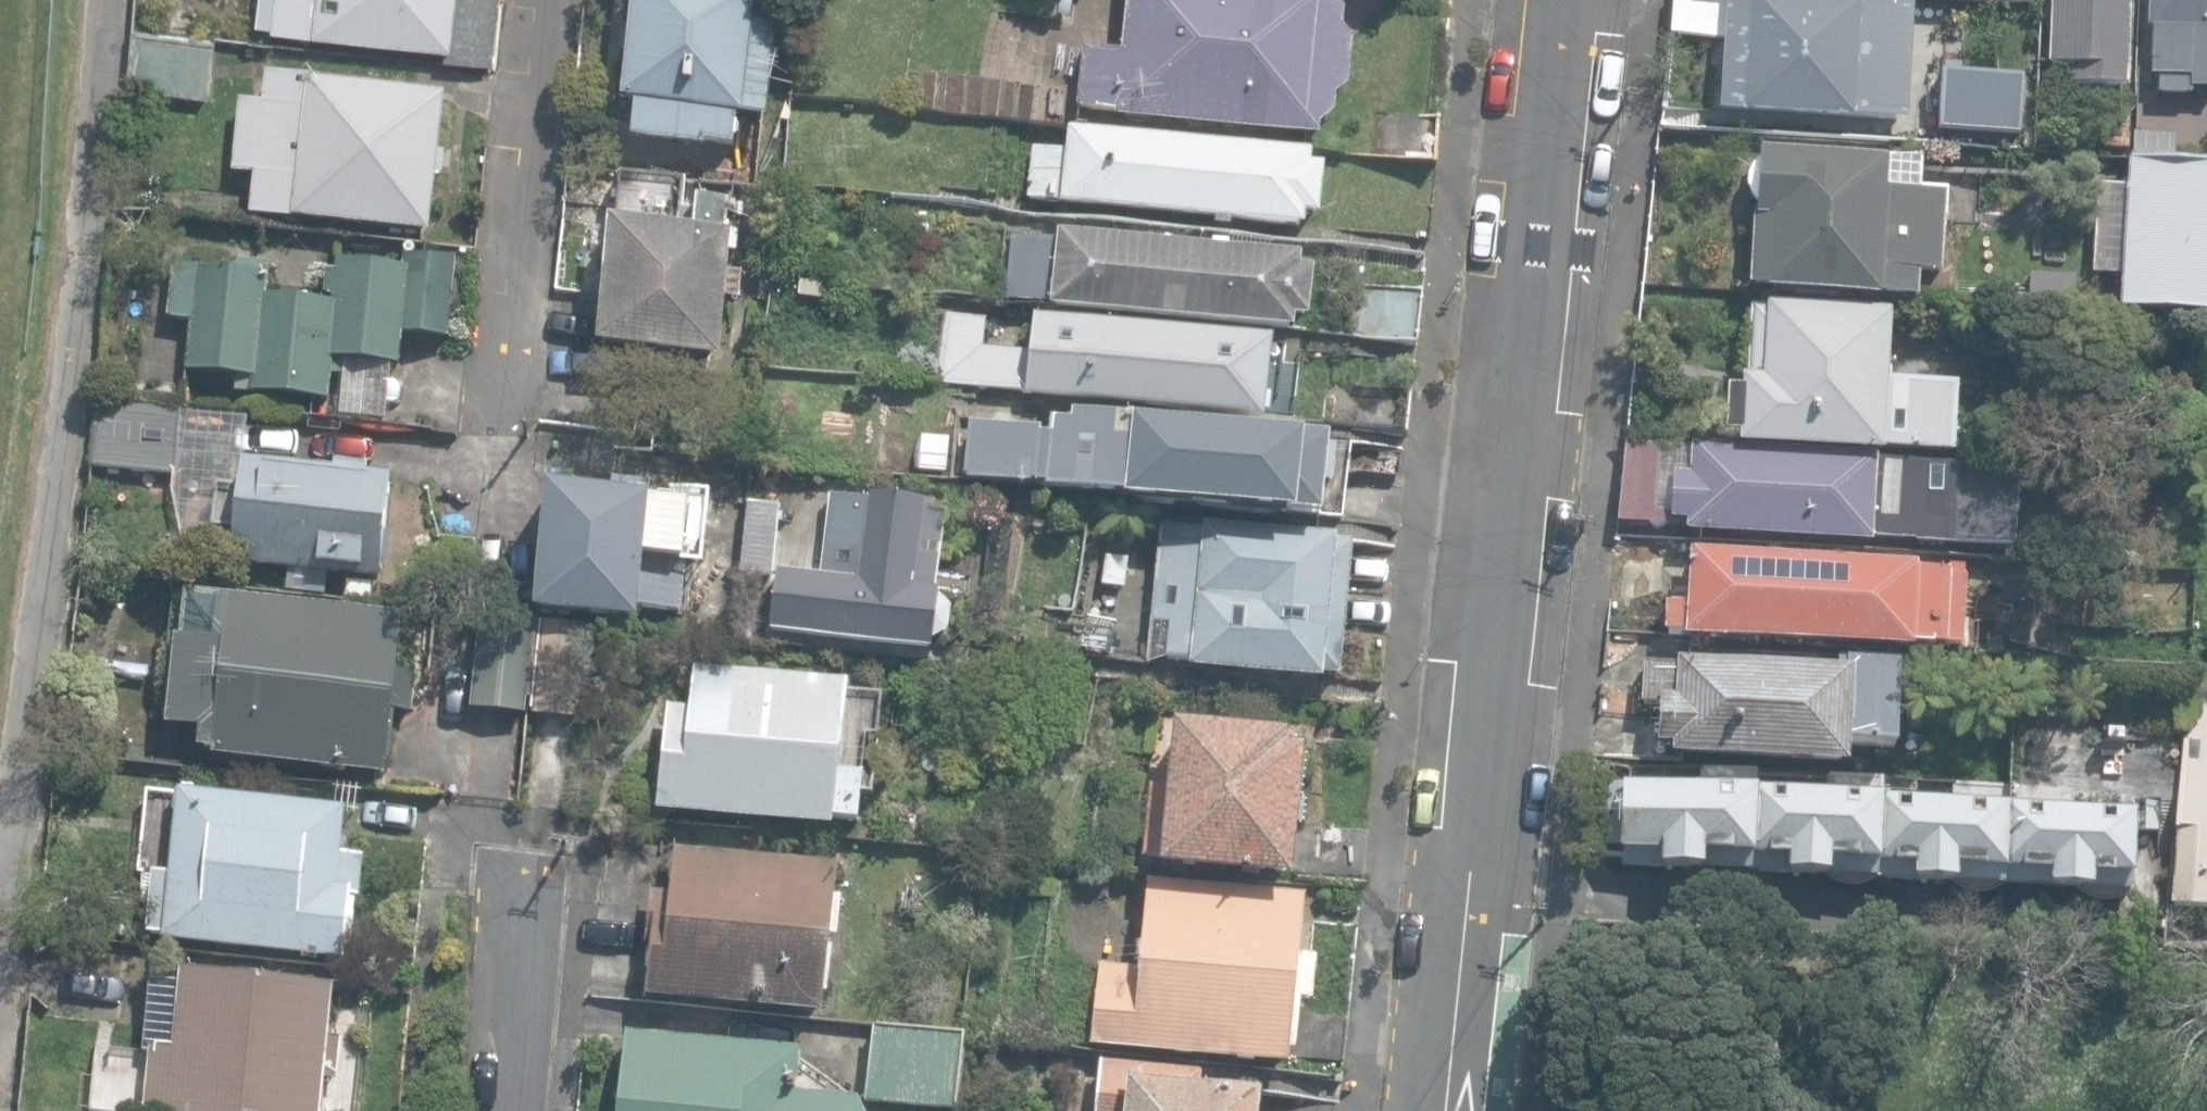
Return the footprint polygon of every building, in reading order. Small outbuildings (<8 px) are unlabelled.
[(491,67),(499,0),(277,0),(274,31),(444,50),(443,62),(491,67)] [(707,147),(707,143),(736,146),(740,112),(768,115),(778,26),(755,24),(757,0),(635,0),(629,51),(624,101),(637,103),(633,139),(707,147)] [(1132,43),(1090,48),(1088,114),(1340,140),(1362,0),(1137,0),(1132,43)] [(1910,0),(1723,0),(1717,106),(1909,118),(1916,0),(1910,0)] [(2026,73),(2107,80),(2110,0),(2030,0),(2026,73)] [(2120,87),(2204,90),(2206,9),(2206,0),(2125,0),(2120,87)] [(130,89),(212,97),(218,39),(135,31),(130,89)] [(254,214),(430,232),(446,93),(268,74),(265,101),(242,98),(234,170),(258,173),(254,214)] [(2022,81),(1942,75),(1939,131),(2019,136),(2022,81)] [(1078,148),(1046,145),(1038,198),(1325,229),(1325,153),(1081,125),(1078,148)] [(1891,148),(1759,141),(1750,286),(1937,297),(1944,189),(1888,185),(1891,148)] [(2127,153),(2116,304),(2206,311),(2206,159),(2127,153)] [(602,346),(720,356),(726,298),(742,299),(744,277),(742,277),(743,271),(730,270),(736,202),(699,199),(698,209),(684,208),(686,180),(625,174),(621,219),(613,218),(602,346)] [(1320,256),(1044,228),(1034,301),(1314,331),(1320,256)] [(342,414),(387,419),(393,364),(402,365),(405,330),(451,335),(459,259),(408,254),(406,266),(341,259),(339,259),(338,269),(328,268),(326,292),(337,293),(336,302),(270,295),(272,272),(176,262),(170,318),(171,318),(193,320),(188,370),(238,375),(236,390),(331,400),(333,374),(346,375),(342,414)] [(1889,310),(1761,305),(1758,379),(1733,378),(1731,444),(1956,453),(1959,379),(1887,376),(1889,310)] [(1285,339),(1007,306),(994,388),(1280,422),(1285,339)] [(91,467),(179,477),(187,409),(98,399),(91,467)] [(1340,431),(1065,413),(1054,491),(1332,517),(1340,431)] [(2015,464),(1692,445),(1690,472),(1673,471),(1670,511),(1691,512),(1691,525),(2011,544),(2015,464)] [(231,562),(375,579),(388,473),(366,470),(367,463),(335,459),(335,466),(244,455),(231,562)] [(536,610),(640,621),(640,620),(641,607),(681,611),(687,559),(685,558),(691,501),(651,497),(651,493),(549,483),(536,610)] [(765,630),(930,651),(935,641),(950,636),(953,609),(936,595),(948,509),(832,495),(819,570),(776,569),(765,630)] [(741,573),(773,575),(778,505),(747,503),(741,573)] [(1356,548),(1162,543),(1151,658),(1348,674),(1356,548)] [(1962,561),(1685,543),(1682,593),(1662,592),(1659,627),(1957,647),(1962,561)] [(397,664),(402,616),(220,595),(215,639),(176,634),(165,725),(195,729),(193,747),(207,749),(206,759),(385,780),(393,711),(412,713),(418,666),(397,664)] [(476,699),(528,703),(535,622),(484,618),(476,699)] [(534,714),(580,718),(587,627),(541,623),(534,714)] [(1893,665),(1640,647),(1637,697),(1658,698),(1654,757),(1844,771),(1846,743),(1886,746),(1893,665)] [(657,809),(834,828),(835,820),(859,823),(864,773),(840,771),(849,683),(695,666),(690,706),(669,703),(657,809)] [(1315,735),(1172,715),(1158,861),(1305,878),(1315,735)] [(1755,786),(1605,776),(1600,857),(1751,867),(1755,786)] [(1877,792),(1755,786),(1751,867),(1874,874),(1877,792)] [(2000,798),(1877,792),(1874,874),(1997,883),(2000,798)] [(165,940),(344,958),(350,895),(363,897),(367,857),(343,855),(348,810),(182,794),(174,876),(156,874),(150,932),(165,934),(165,940)] [(2126,803),(2000,798),(1997,883),(2123,884),(2126,803)] [(646,993),(822,1014),(839,864),(676,845),(670,893),(652,891),(646,940),(652,941),(652,940),(646,993)] [(1317,890),(1157,873),(1145,964),(1108,962),(1096,1042),(1297,1064),(1317,890)] [(324,1079),(325,1078),(341,1079),(345,1037),(330,1036),(335,984),(183,968),(182,975),(155,972),(147,1050),(152,1050),(146,1110),(321,1110),(324,1079)] [(858,1100),(798,1094),(803,1050),(626,1031),(618,1110),(863,1110),(858,1100)] [(876,1033),(868,1107),(899,1110),(957,1110),(966,1042),(876,1033)] [(1108,1057),(1106,1110),(1269,1110),(1271,1095),(1208,1087),(1209,1067),(1108,1057)]
